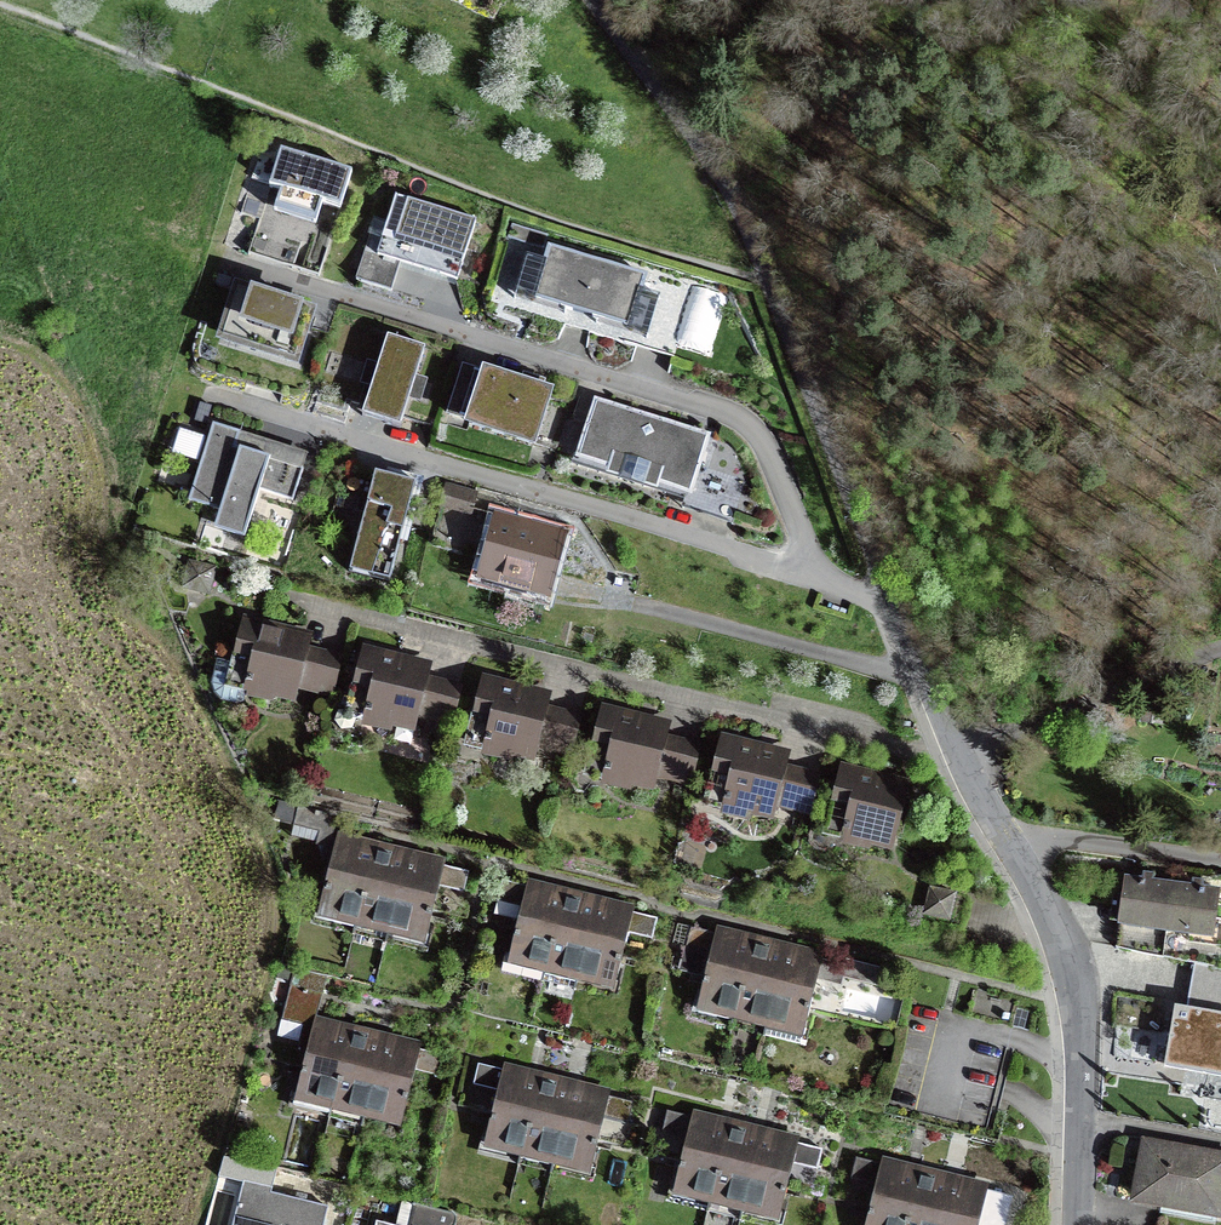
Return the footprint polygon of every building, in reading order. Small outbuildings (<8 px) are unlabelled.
[(353,180),(281,158),(270,194),(342,217),(353,180)] [(473,226),(397,200),(383,239),(459,266),(473,226)] [(546,234),(513,224),(509,238),(542,248),(546,234)] [(729,300),(551,245),(534,301),(712,356),(729,300)] [(235,289),(216,352),(300,378),(320,315),(235,289)] [(426,356),(388,345),(363,425),(401,437),(426,356)] [(467,409),(479,360),(462,356),(449,405),(467,409)] [(556,394),(482,372),(463,435),(537,458),(556,394)] [(713,442),(593,405),(572,470),(693,507),(713,442)] [(174,447),(200,456),(208,430),(182,422),(174,447)] [(304,458),(215,427),(181,522),(242,543),(259,494),(288,504),(304,458)] [(418,489),(376,478),(351,576),(393,587),(418,489)] [(478,495),(446,485),(440,504),(472,514),(478,495)] [(568,536),(498,516),(478,582),(549,603),(568,536)] [(340,652),(259,635),(248,690),(329,708),(340,652)] [(457,685),(376,665),(365,713),(445,732),(457,685)] [(573,709),(490,692),(479,746),(561,763),(573,709)] [(689,740),(596,723),(586,775),(680,792),(689,740)] [(810,773),(727,753),(716,801),(798,821),(810,773)] [(843,781),(837,780),(826,827),(897,843),(907,795),(843,781)] [(319,920),(355,929),(376,847),(339,838),(319,920)] [(408,855),(376,847),(355,929),(388,937),(408,855)] [(445,864),(408,855),(388,937),(425,946),(445,864)] [(1119,925),(1127,926),(1165,931),(1172,884),(1126,878),(1119,925)] [(506,968),(542,978),(563,895),(502,880),(494,912),(519,918),(506,968)] [(1220,891),(1172,884),(1165,931),(1127,926),(1124,950),(1210,963),(1220,891)] [(963,894),(932,885),(922,917),(953,926),(963,894)] [(596,904),(563,895),(542,978),(575,986),(596,904)] [(633,913),(596,904),(575,986),(612,995),(633,913)] [(693,1016),(730,1025),(751,942),(689,926),(684,948),(709,954),(693,1016)] [(783,951),(751,942),(730,1025),(763,1033),(783,951)] [(820,960),(783,951),(763,1033),(800,1042),(820,960)] [(879,979),(881,962),(823,954),(821,971),(879,979)] [(1192,974),(1186,1008),(1220,1014),(1220,980),(1192,974)] [(1019,1003),(975,991),(969,1014),(1013,1025),(1019,1003)] [(1166,1007),(1151,1075),(1220,1090),(1220,1019),(1166,1007)] [(294,1103),(331,1112),(351,1029),(314,1020),(294,1103)] [(384,1037),(351,1029),(331,1112),(363,1120),(384,1037)] [(421,1046),(384,1037),(363,1120),(400,1129),(421,1046)] [(484,1151),(520,1161),(542,1079),(480,1063),(474,1083),(500,1090),(484,1151)] [(574,1086),(542,1079),(520,1161),(554,1168),(574,1086)] [(611,1095),(574,1086),(554,1168),(591,1178),(611,1095)] [(672,1198),(709,1207),(728,1125),(666,1110),(662,1130),(686,1136),(672,1198)] [(761,1133),(728,1125),(709,1207),(741,1215),(761,1133)] [(798,1142),(761,1133),(741,1215),(778,1224),(798,1142)] [(1141,1140),(1128,1205),(1220,1223),(1220,1156),(1141,1140)] [(918,1173),(881,1164),(866,1224),(905,1224),(918,1173)] [(918,1173),(905,1224),(939,1224),(950,1181),(918,1173)] [(950,1181),(939,1224),(1004,1224),(1011,1196),(950,1181)] [(244,1187),(234,1224),(329,1224),(333,1210),(244,1187)]
